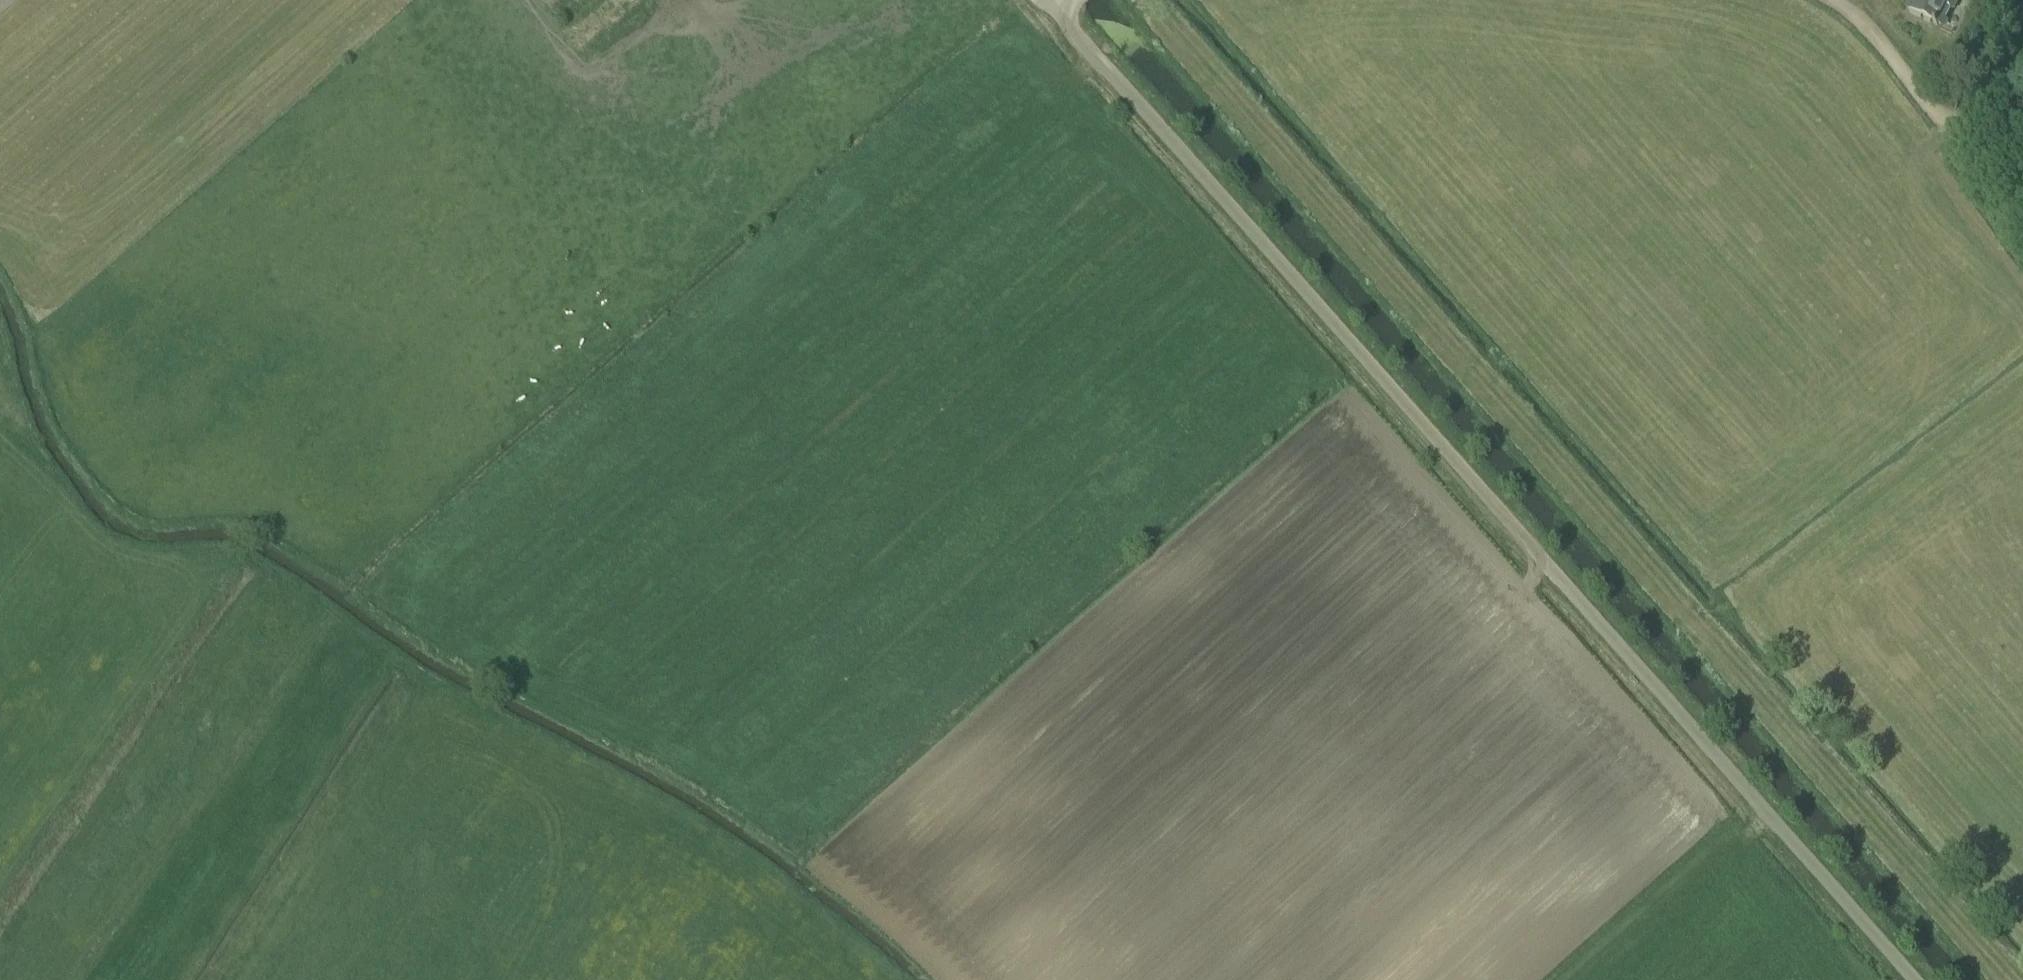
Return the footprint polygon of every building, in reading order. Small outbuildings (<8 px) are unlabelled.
[(1956,0),(1913,0),(1908,9),(1943,26),(1956,0)]
